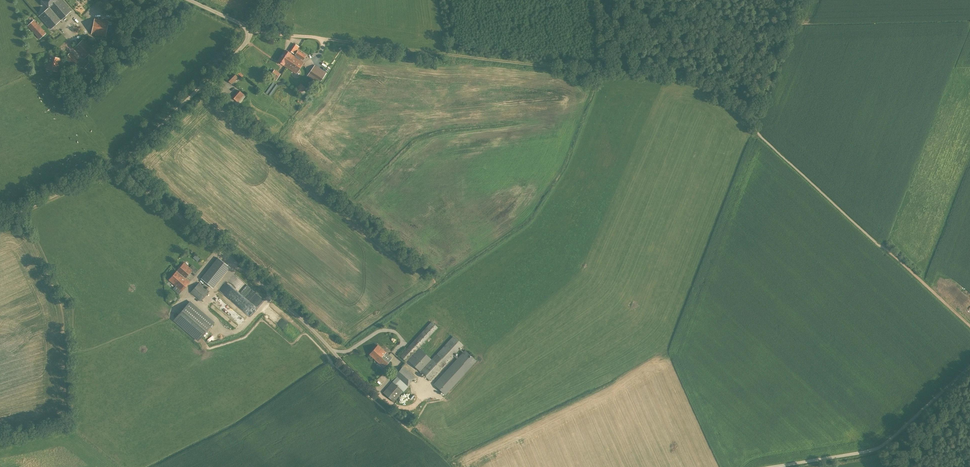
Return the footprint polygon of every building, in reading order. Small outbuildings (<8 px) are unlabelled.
[(42,1),(48,8),(39,16),(50,30),(71,11),(61,0),(43,0),(42,1)] [(91,34),(105,37),(109,21),(95,18),(91,34)] [(28,25),(40,39),(45,34),(34,20),(28,25)] [(93,50),(82,39),(74,48),(85,58),(93,50)] [(283,65),(287,67),(294,56),(290,54),(285,50),(278,61),(283,65)] [(298,51),(295,56),(294,56),(287,67),(296,73),(303,62),(299,59),(299,58),(301,58),(304,54),(298,51)] [(70,52),(65,57),(74,66),(78,61),(70,52)] [(57,72),(60,59),(50,56),(46,69),(57,72)] [(93,74),(98,69),(91,62),(86,67),(93,74)] [(314,65),(307,76),(319,84),(326,73),(314,65)] [(281,74),(274,69),(270,76),(276,81),(281,74)] [(232,72),(226,78),(231,84),(237,77),(232,72)] [(295,89),(300,94),(306,88),(301,83),(295,89)] [(244,95),(238,90),(232,97),(238,102),(244,95)] [(210,285),(226,265),(217,258),(201,278),(210,285)] [(178,268),(179,268),(169,280),(176,286),(173,289),(179,294),(190,282),(185,278),(192,270),(184,263),(182,265),(181,264),(178,268)] [(199,282),(190,292),(201,301),(209,291),(199,282)] [(214,322),(190,301),(173,320),(198,341),(214,322)] [(431,359),(419,348),(437,328),(431,322),(399,356),(406,362),(408,360),(430,381),(463,346),(452,336),(431,359)] [(369,354),(375,359),(378,356),(378,357),(379,356),(383,360),(388,355),(377,345),(369,354)] [(465,350),(458,357),(455,354),(454,356),(457,359),(456,359),(434,383),(433,384),(436,386),(445,395),(477,361),(477,360),(474,358),(465,350)] [(378,356),(375,359),(383,367),(391,358),(388,355),(383,360),(379,356),(378,357),(378,356)] [(396,378),(392,382),(403,392),(416,377),(403,366),(394,376),(396,378)] [(392,382),(382,392),(394,402),(403,392),(392,382)]
